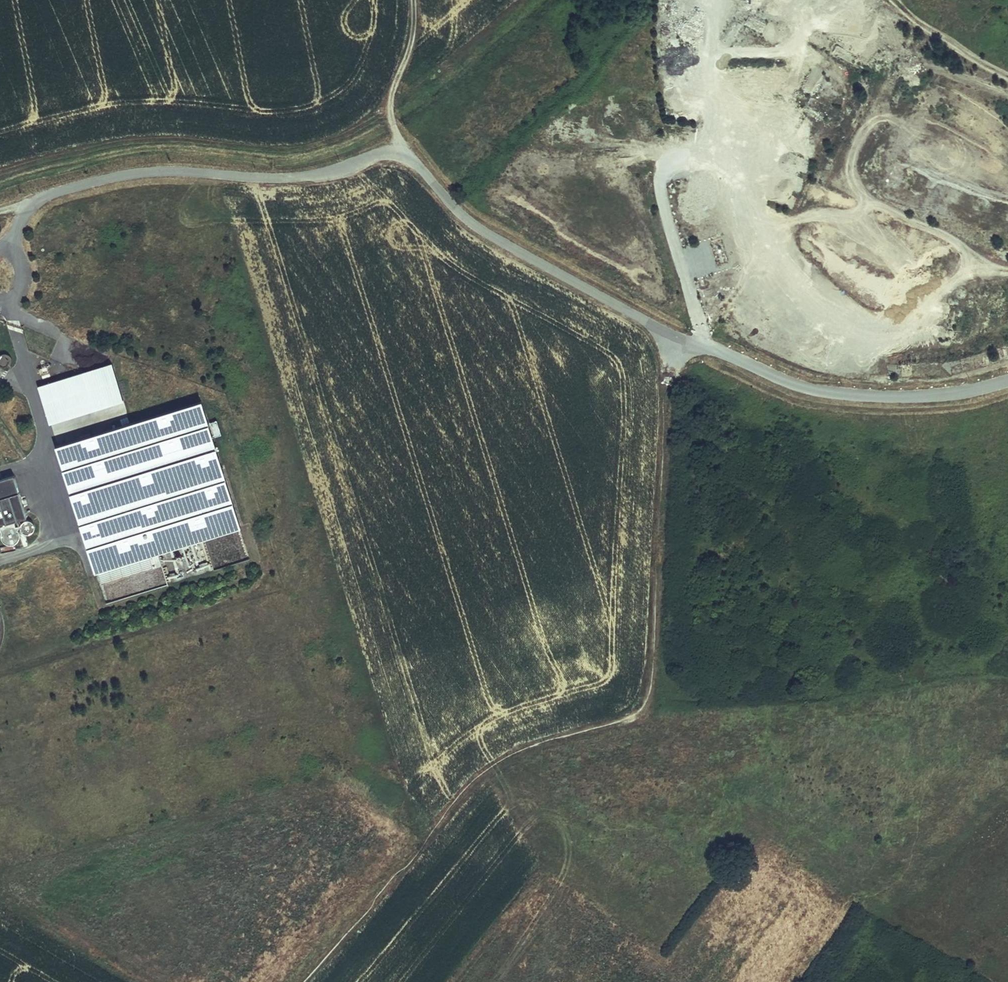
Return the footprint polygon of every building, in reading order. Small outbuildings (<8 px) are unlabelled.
[(39,386),(50,423),(124,400),(112,363),(39,386)] [(57,446),(96,572),(240,528),(202,402),(57,446)] [(27,517),(15,476),(0,481),(0,525),(27,517)] [(150,557),(151,566),(160,565),(158,556),(150,557)]
